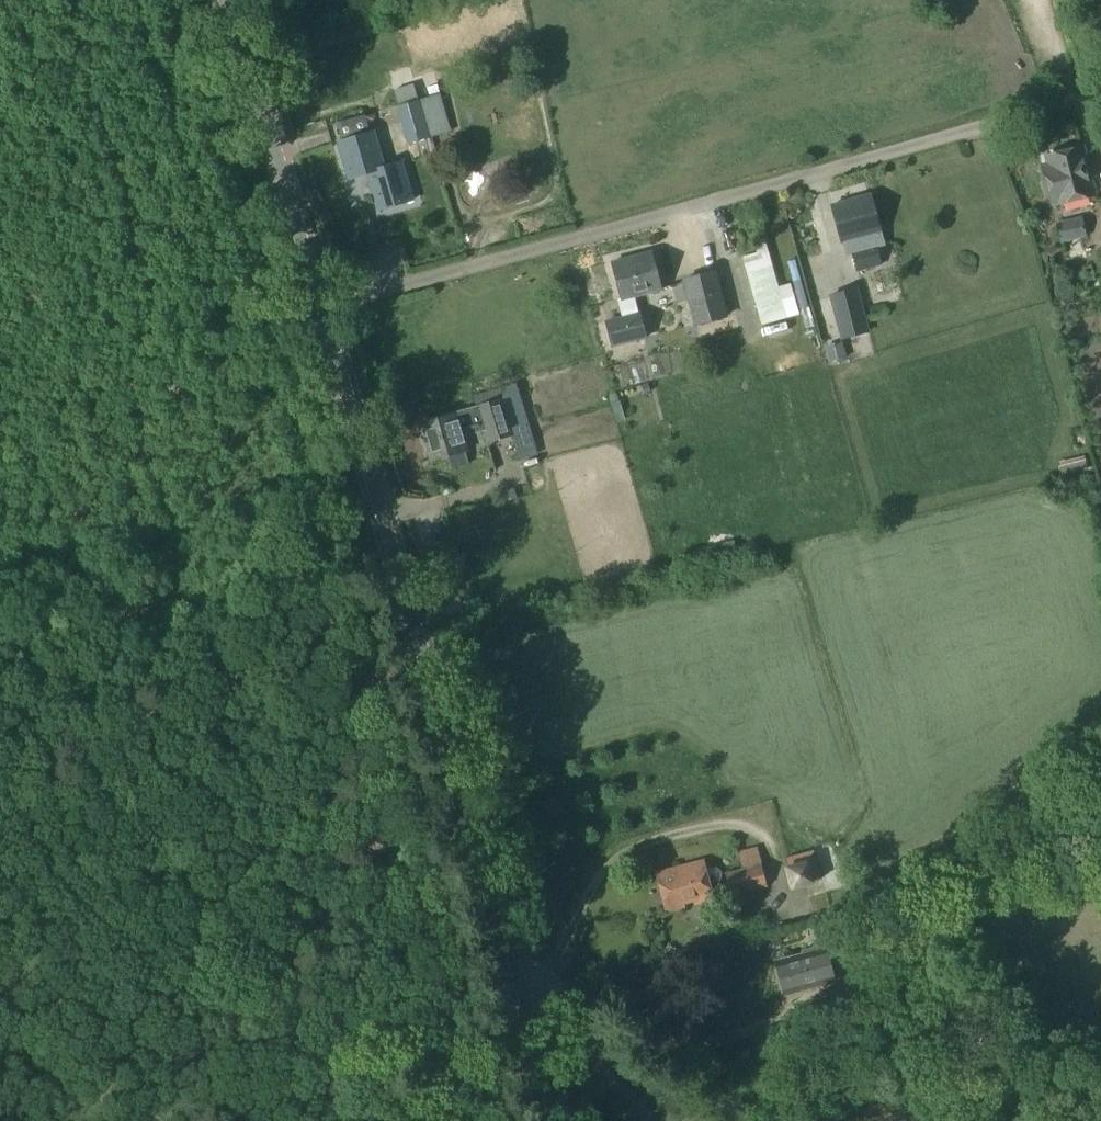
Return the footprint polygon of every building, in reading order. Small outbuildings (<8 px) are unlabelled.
[(398,107),(397,107),(408,145),(450,133),(439,95),(419,101),(398,107)] [(375,133),(339,143),(349,179),(367,174),(377,211),(413,202),(403,164),(385,169),(375,133)] [(1046,167),(1043,168),(1051,202),(1057,200),(1058,204),(1091,196),(1080,149),(1044,158),(1046,167)] [(871,195),(831,207),(842,244),(845,243),(848,254),(851,253),(855,268),(880,262),(876,246),(885,244),(871,195)] [(1080,220),(1055,225),(1058,243),(1086,238),(1080,220)] [(764,243),(738,251),(760,326),(799,314),(789,282),(777,285),(764,243)] [(623,320),(607,324),(614,347),(646,339),(640,315),(639,315),(634,297),(657,291),(647,255),(611,264),(621,300),(618,301),(623,320)] [(390,262),(391,282),(404,281),(402,260),(390,262)] [(717,272),(683,281),(695,322),(729,313),(717,272)] [(857,290),(829,296),(841,341),(867,333),(857,290)] [(1100,318),(1100,304),(1093,307),(1097,319),(1100,318)] [(842,343),(826,348),(828,363),(847,358),(842,343)] [(476,406),(475,406),(475,407),(482,431),(486,444),(512,435),(501,399),(476,406)] [(475,407),(419,424),(430,461),(446,456),(465,451),(467,450),(463,437),(482,431),(475,407)] [(813,851),(785,859),(793,886),(821,878),(813,851)] [(703,862),(655,874),(665,913),(714,901),(703,862)] [(762,866),(724,878),(730,897),(767,885),(762,866)] [(815,932),(763,944),(773,986),(790,982),(793,991),(836,979),(828,949),(825,950),(824,944),(818,946),(815,932)]
